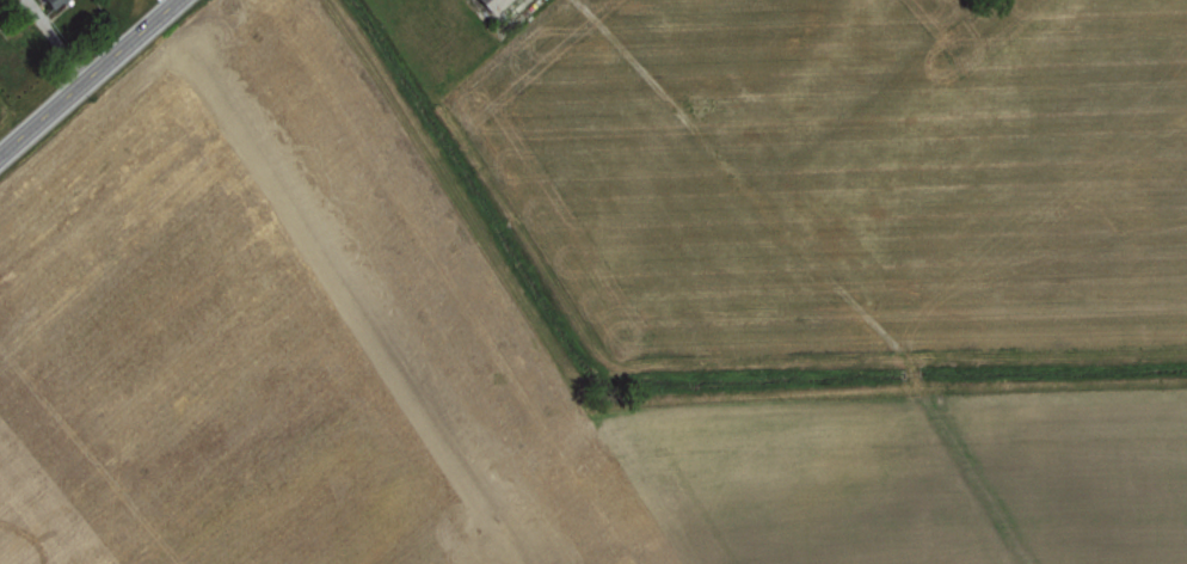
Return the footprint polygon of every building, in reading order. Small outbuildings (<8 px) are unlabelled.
[(509,0),(476,0),(492,16),(509,0)]
